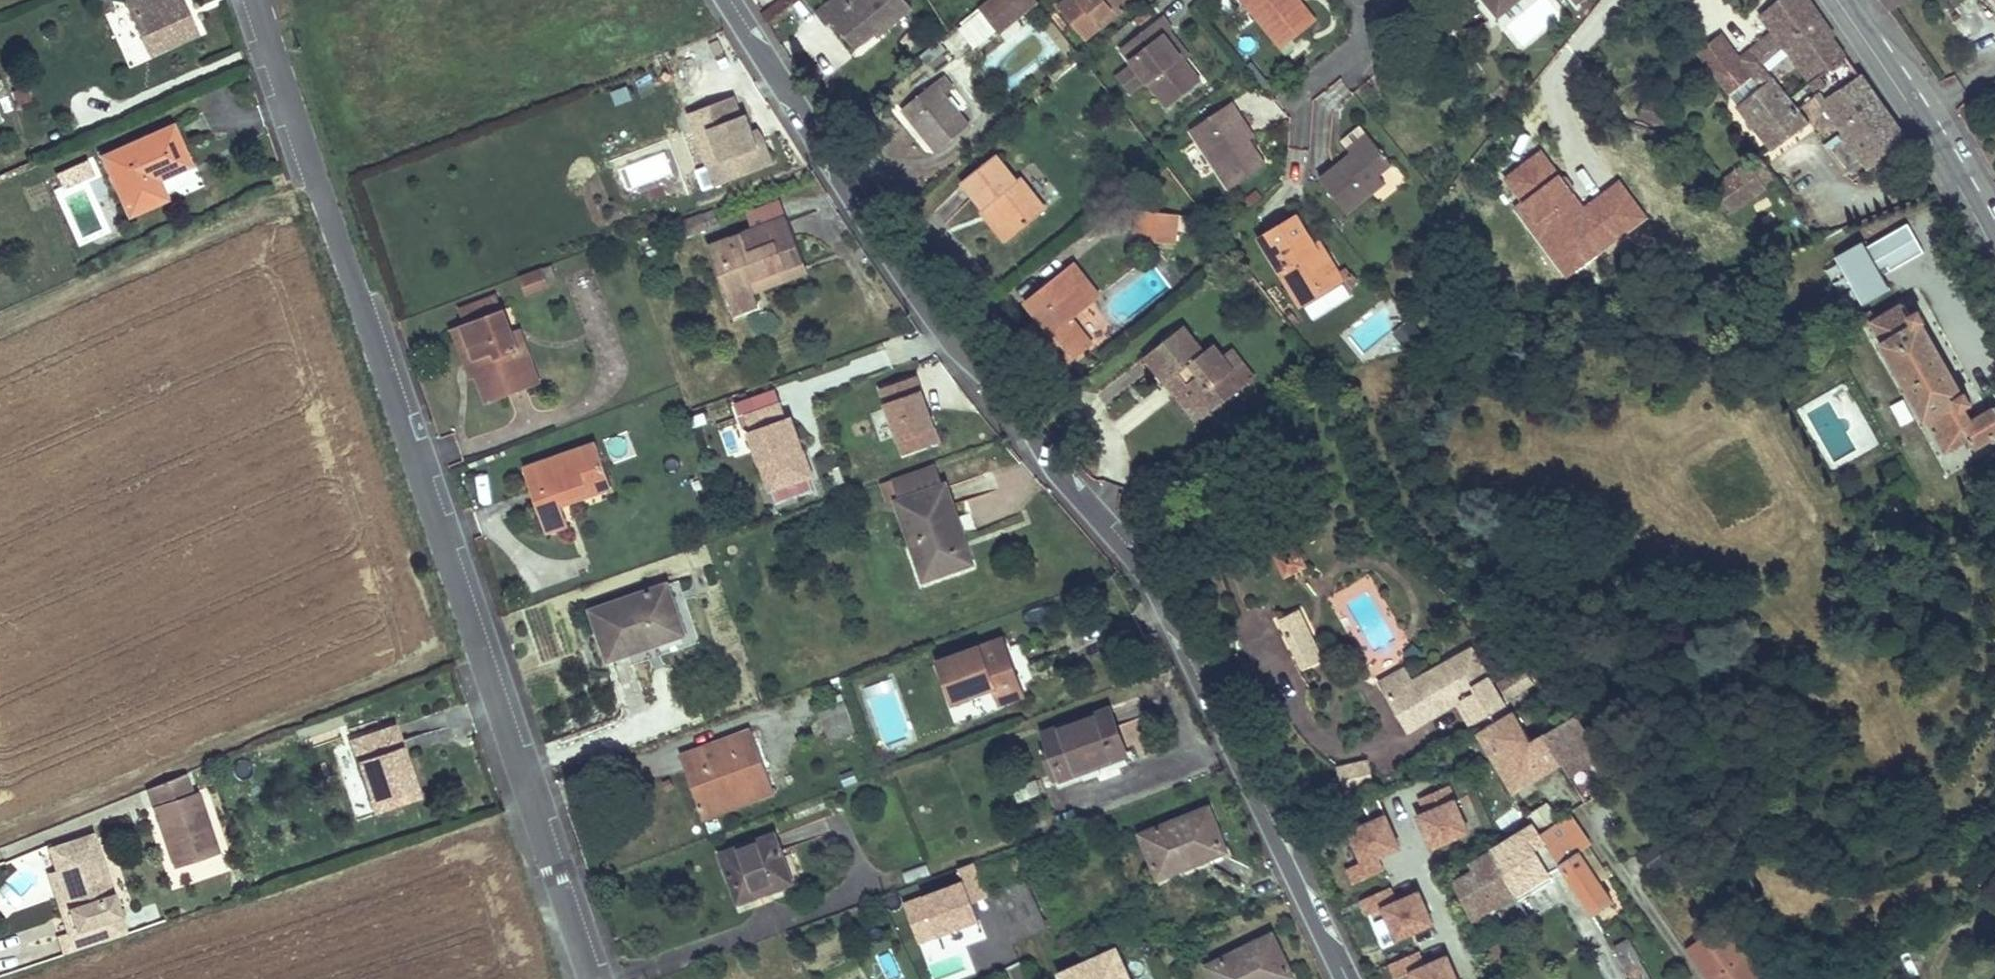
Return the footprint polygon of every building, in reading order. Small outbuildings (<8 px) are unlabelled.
[(103,14),(114,8),(109,0),(95,0),(103,14)] [(139,30),(186,10),(181,0),(133,0),(127,3),(139,30)] [(905,0),(829,0),(814,12),(827,28),(833,24),(853,48),(872,33),(881,26),(884,31),(912,9),(905,0)] [(1021,14),(1037,1),(1037,0),(988,0),(978,8),(993,26),(1015,7),(1021,14)] [(1102,29),(1096,22),(1116,5),(1122,0),(1070,0),(1059,10),(1086,42),(1102,29)] [(1284,49),(1319,21),(1302,0),(1244,0),(1284,49)] [(1510,0),(1485,0),(1494,12),(1510,0)] [(1770,150),(1808,122),(1789,97),(1773,79),(1763,65),(1785,48),(1811,81),(1818,92),(1870,167),(1908,141),(1869,85),(1847,55),(1833,36),(1836,34),(1811,0),(1780,0),(1760,15),(1773,32),(1739,58),(1753,76),(1762,87),(1737,106),(1770,150)] [(1891,12),(1909,0),(1882,0),(1891,12)] [(1122,12),(1116,5),(1096,22),(1102,29),(1122,12)] [(998,33),(1021,14),(1015,7),(993,26),(998,33)] [(196,32),(186,10),(139,30),(149,53),(196,32)] [(1167,109),(1201,82),(1186,62),(1166,36),(1173,31),(1162,17),(1121,50),(1167,109)] [(884,31),(881,26),(872,33),(876,38),(884,31)] [(1173,31),(1166,36),(1186,62),(1192,57),(1173,31)] [(1720,32),(1695,51),(1716,79),(1728,93),(1753,76),(1739,58),(1720,32)] [(954,89),(943,76),(901,109),(935,152),(969,125),(946,96),(954,89)] [(720,162),(707,167),(714,187),(773,165),(763,137),(756,140),(753,132),(747,115),(742,116),(735,97),(709,106),(717,126),(708,129),(720,162)] [(1238,121),(1244,117),(1234,102),(1193,130),(1232,190),(1268,166),(1252,142),(1238,121)] [(1257,138),(1244,117),(1238,121),(1252,142),(1257,138)] [(1346,164),(1343,159),(1319,179),(1346,212),(1385,181),(1378,173),(1390,163),(1358,123),(1340,138),(1352,152),(1355,157),(1346,164)] [(188,164),(171,126),(104,157),(130,214),(166,198),(157,178),(188,164)] [(756,140),(763,137),(758,130),(753,132),(756,140)] [(658,150),(663,167),(677,163),(672,146),(658,150)] [(1352,152),(1343,159),(1346,164),(1355,157),(1352,152)] [(990,206),(1014,236),(1045,211),(1020,179),(1015,183),(995,157),(962,183),(984,211),(990,206)] [(1727,209),(1756,197),(1744,166),(1714,178),(1727,209)] [(752,231),(787,218),(781,202),(747,215),(752,231)] [(984,211),(981,214),(1004,243),(1014,236),(990,206),(984,211)] [(1138,212),(1134,242),(1173,246),(1176,216),(1138,212)] [(710,213),(699,217),(703,228),(714,224),(710,213)] [(703,228),(699,217),(680,224),(684,236),(703,228)] [(1300,306),(1325,291),(1322,284),(1338,274),(1337,273),(1326,253),(1320,257),(1313,245),(1296,217),(1260,238),(1300,306)] [(802,260),(787,218),(752,231),(715,245),(722,262),(715,264),(734,313),(758,304),(753,292),(749,280),(802,260)] [(1882,270),(1924,251),(1910,220),(1864,241),(1862,236),(1834,249),(1858,300),(1890,286),(1882,270)] [(1318,241),(1313,245),(1320,257),(1326,253),(1318,241)] [(722,262),(715,245),(709,247),(715,264),(722,262)] [(807,272),(802,260),(749,280),(753,292),(807,272)] [(1092,304),(1100,298),(1073,264),(1065,270),(1092,304)] [(542,268),(548,284),(555,282),(549,265),(542,268)] [(524,293),(548,284),(542,268),(519,277),(524,293)] [(1345,268),(1337,273),(1338,274),(1342,281),(1346,288),(1356,282),(1352,276),(1350,277),(1345,268)] [(1092,304),(1065,270),(1024,302),(1038,320),(1042,325),(1028,337),(1058,374),(1093,346),(1072,320),(1092,304)] [(1342,281),(1338,274),(1322,284),(1325,291),(1342,281)] [(462,325),(500,310),(494,294),(456,308),(462,325)] [(1994,439),(1994,406),(1972,420),(1964,406),(1970,403),(1964,392),(1962,393),(1922,323),(1924,322),(1918,311),(1908,316),(1902,305),(1874,321),(1869,313),(1862,317),(1868,327),(1874,324),(1884,342),(1882,344),(1925,419),(1927,417),(1946,451),(1967,439),(1974,451),(1994,439)] [(462,325),(459,326),(472,361),(483,357),(487,369),(476,373),(488,404),(529,388),(515,351),(519,349),(512,331),(503,309),(500,310),(462,325)] [(1409,318),(1392,332),(1405,346),(1421,332),(1409,318)] [(1024,331),(1028,337),(1042,325),(1038,320),(1024,331)] [(472,361),(459,326),(449,329),(467,377),(476,373),(487,369),(483,357),(472,361)] [(519,328),(512,331),(519,349),(515,351),(529,388),(540,384),(519,328)] [(1213,364),(1203,353),(1183,328),(1152,353),(1162,366),(1156,371),(1167,385),(1185,371),(1193,380),(1186,385),(1210,415),(1238,391),(1227,378),(1244,365),(1231,350),(1222,357),(1213,364)] [(1222,357),(1212,346),(1203,353),(1213,364),(1222,357)] [(1145,359),(1156,371),(1162,366),(1152,353),(1145,359)] [(1254,378),(1244,365),(1227,378),(1238,391),(1254,378)] [(1185,371),(1167,385),(1198,424),(1210,415),(1186,385),(1193,380),(1185,371)] [(880,387),(904,454),(940,441),(928,406),(924,407),(920,397),(924,396),(917,375),(880,387)] [(734,403),(739,417),(781,402),(776,388),(734,403)] [(743,428),(749,432),(770,491),(812,477),(806,459),(803,460),(800,452),(803,451),(791,416),(787,418),(781,402),(739,417),(743,428)] [(1833,402),(1813,412),(1818,422),(1838,412),(1833,402)] [(704,413),(690,418),(693,427),(707,422),(704,413)] [(584,475),(605,467),(597,444),(524,470),(546,532),(569,524),(562,504),(590,494),(584,475)] [(935,464),(893,478),(900,496),(901,500),(899,501),(924,576),(970,561),(944,486),(942,486),(935,464)] [(612,486),(605,467),(584,475),(590,494),(612,486)] [(893,478),(882,482),(888,500),(900,496),(893,478)] [(1276,556),(1286,576),(1306,566),(1296,546),(1276,556)] [(684,633),(667,584),(592,610),(608,659),(684,633)] [(1322,652),(1303,620),(1284,632),(1303,664),(1322,652)] [(1002,639),(938,662),(953,703),(970,697),(969,694),(993,686),(1000,704),(1023,695),(1002,639)] [(1416,680),(1388,696),(1408,732),(1462,702),(1474,724),(1504,707),(1472,649),(1416,680)] [(1416,680),(1407,664),(1379,680),(1388,696),(1416,680)] [(1517,691),(1534,681),(1523,664),(1506,674),(1517,691)] [(819,712),(823,722),(847,713),(843,704),(819,712)] [(1109,711),(1044,734),(1059,777),(1124,754),(1109,711)] [(854,731),(847,713),(823,722),(830,740),(854,731)] [(1569,779),(1602,759),(1594,746),(1576,718),(1544,737),(1560,765),(1561,767),(1569,779)] [(1515,755),(1532,744),(1518,719),(1482,738),(1493,756),(1508,782),(1526,771),(1515,755)] [(395,726),(352,741),(375,809),(418,795),(395,726)] [(752,731),(712,746),(717,760),(686,771),(698,805),(736,792),(740,802),(773,790),(752,731)] [(1544,737),(1532,744),(1515,755),(1526,771),(1508,782),(1514,791),(1515,793),(1532,782),(1544,775),(1551,771),(1560,765),(1544,737)] [(1483,762),(1493,756),(1482,738),(1472,744),(1483,762)] [(717,760),(712,746),(681,757),(686,771),(717,760)] [(1368,759),(1338,766),(1344,792),(1373,786),(1368,759)] [(168,827),(162,829),(175,866),(218,852),(197,791),(192,792),(185,772),(148,787),(160,822),(165,820),(168,827)] [(1469,834),(1450,787),(1420,799),(1426,814),(1418,817),(1432,849),(1469,834)] [(736,792),(698,805),(702,816),(740,802),(736,792)] [(1400,847),(1378,798),(1364,806),(1371,822),(1349,831),(1363,862),(1347,869),(1354,884),(1383,871),(1376,857),(1400,847)] [(1559,824),(1547,806),(1529,817),(1532,822),(1535,827),(1541,836),(1559,824)] [(1209,808),(1140,834),(1156,877),(1225,852),(1209,808)] [(1570,816),(1559,824),(1541,836),(1562,868),(1596,916),(1615,903),(1581,853),(1590,847),(1570,816)] [(165,820),(160,822),(162,829),(168,827),(165,820)] [(1541,836),(1535,827),(1492,853),(1516,896),(1520,902),(1537,892),(1533,885),(1549,876),(1562,868),(1541,836)] [(87,945),(126,932),(93,834),(50,848),(59,873),(77,929),(81,927),(87,945)] [(739,901),(756,895),(753,888),(789,875),(774,835),(721,855),(739,901)] [(1516,896),(1492,853),(1469,866),(1473,873),(1454,883),(1472,921),(1516,896)] [(959,868),(973,901),(989,895),(974,861),(959,868)] [(77,929),(59,873),(48,876),(67,932),(77,929)] [(753,888),(756,895),(792,882),(789,875),(753,888)] [(1533,885),(1537,892),(1553,882),(1549,876),(1533,885)] [(992,898),(1001,917),(1013,944),(1047,928),(1025,882),(992,898)] [(1397,939),(1433,923),(1420,893),(1396,903),(1390,887),(1361,900),(1368,916),(1383,909),(1397,939)] [(1013,944),(1001,917),(983,926),(996,952),(1013,944)] [(58,935),(64,953),(87,945),(81,927),(77,929),(67,932),(58,935)] [(1761,976),(1726,927),(1689,953),(1708,978),(1757,978),(1761,976)] [(1207,968),(1213,978),(1287,978),(1293,976),(1272,935),(1207,968)] [(1630,942),(1629,940),(1614,948),(1631,978),(1649,978),(1639,960),(1630,942)] [(1492,974),(1507,968),(1497,942),(1482,949),(1492,974)] [(1116,952),(1063,976),(1065,978),(1128,978),(1116,952)] [(1448,958),(1425,968),(1418,952),(1389,964),(1395,978),(1398,978),(1411,973),(1414,978),(1457,978),(1448,958)] [(1507,968),(1492,974),(1495,978),(1519,978),(1513,965),(1507,968)]
